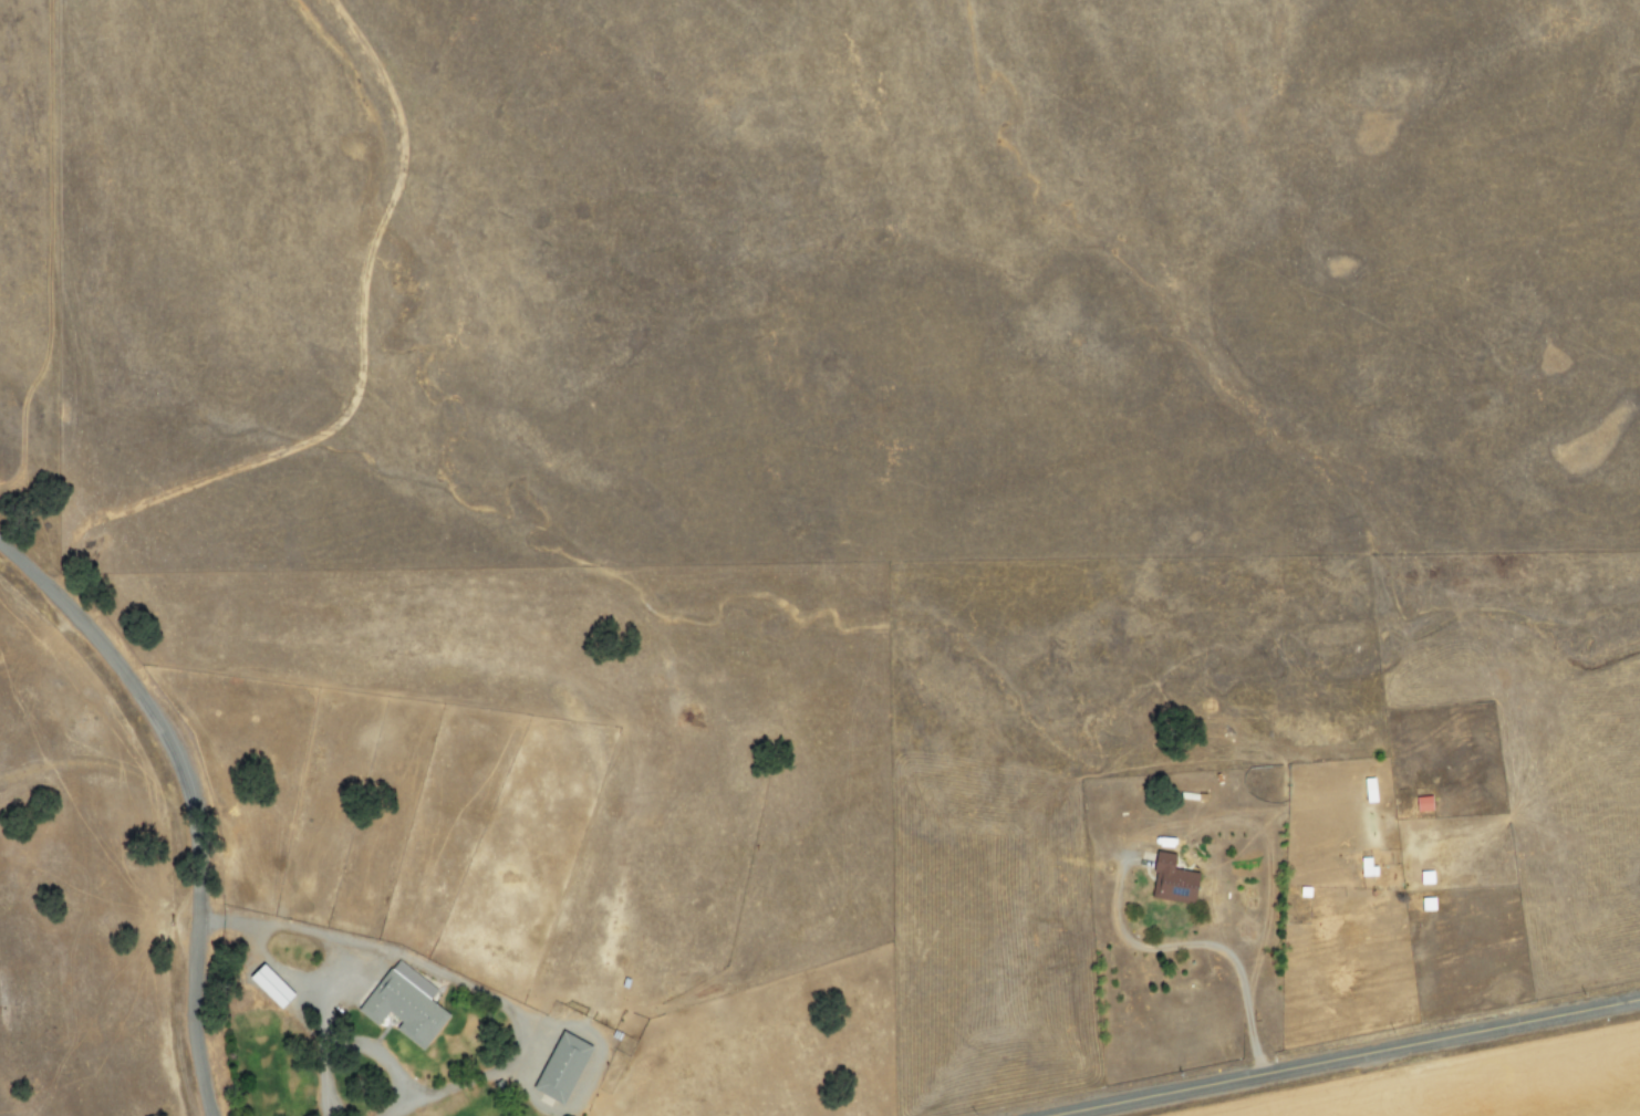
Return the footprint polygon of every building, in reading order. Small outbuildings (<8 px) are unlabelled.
[(1428,810),(1427,795),(1412,796),(1413,811),(1428,810)] [(1190,903),(1195,872),(1169,868),(1171,854),(1153,851),(1146,896),(1190,903)] [(434,989),(392,959),(354,1011),(373,1026),(383,1012),(396,1021),(391,1028),(419,1049),(445,1014),(426,1000),(434,989)] [(290,994),(258,963),(243,978),(276,1009),(290,994)] [(589,1047),(557,1031),(527,1089),(560,1105),(589,1047)]
